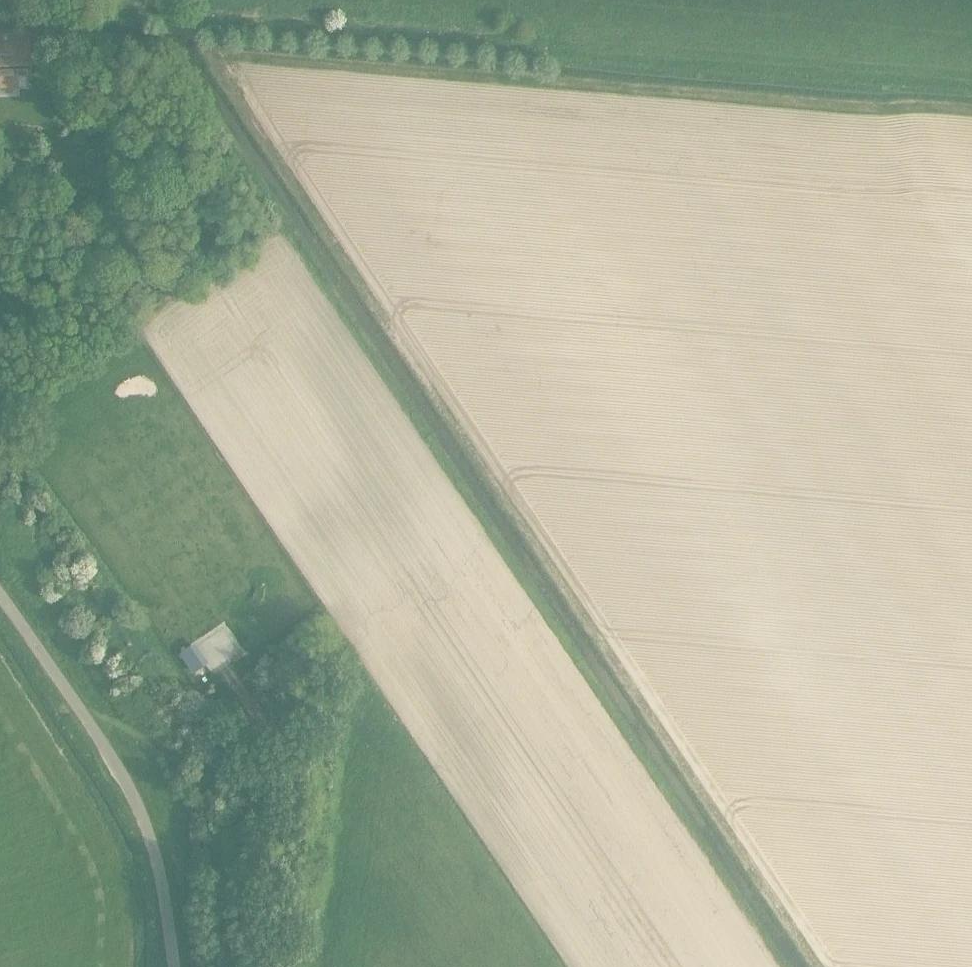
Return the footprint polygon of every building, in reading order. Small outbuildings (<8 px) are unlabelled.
[(31,71),(29,32),(0,33),(0,72),(31,71)]
